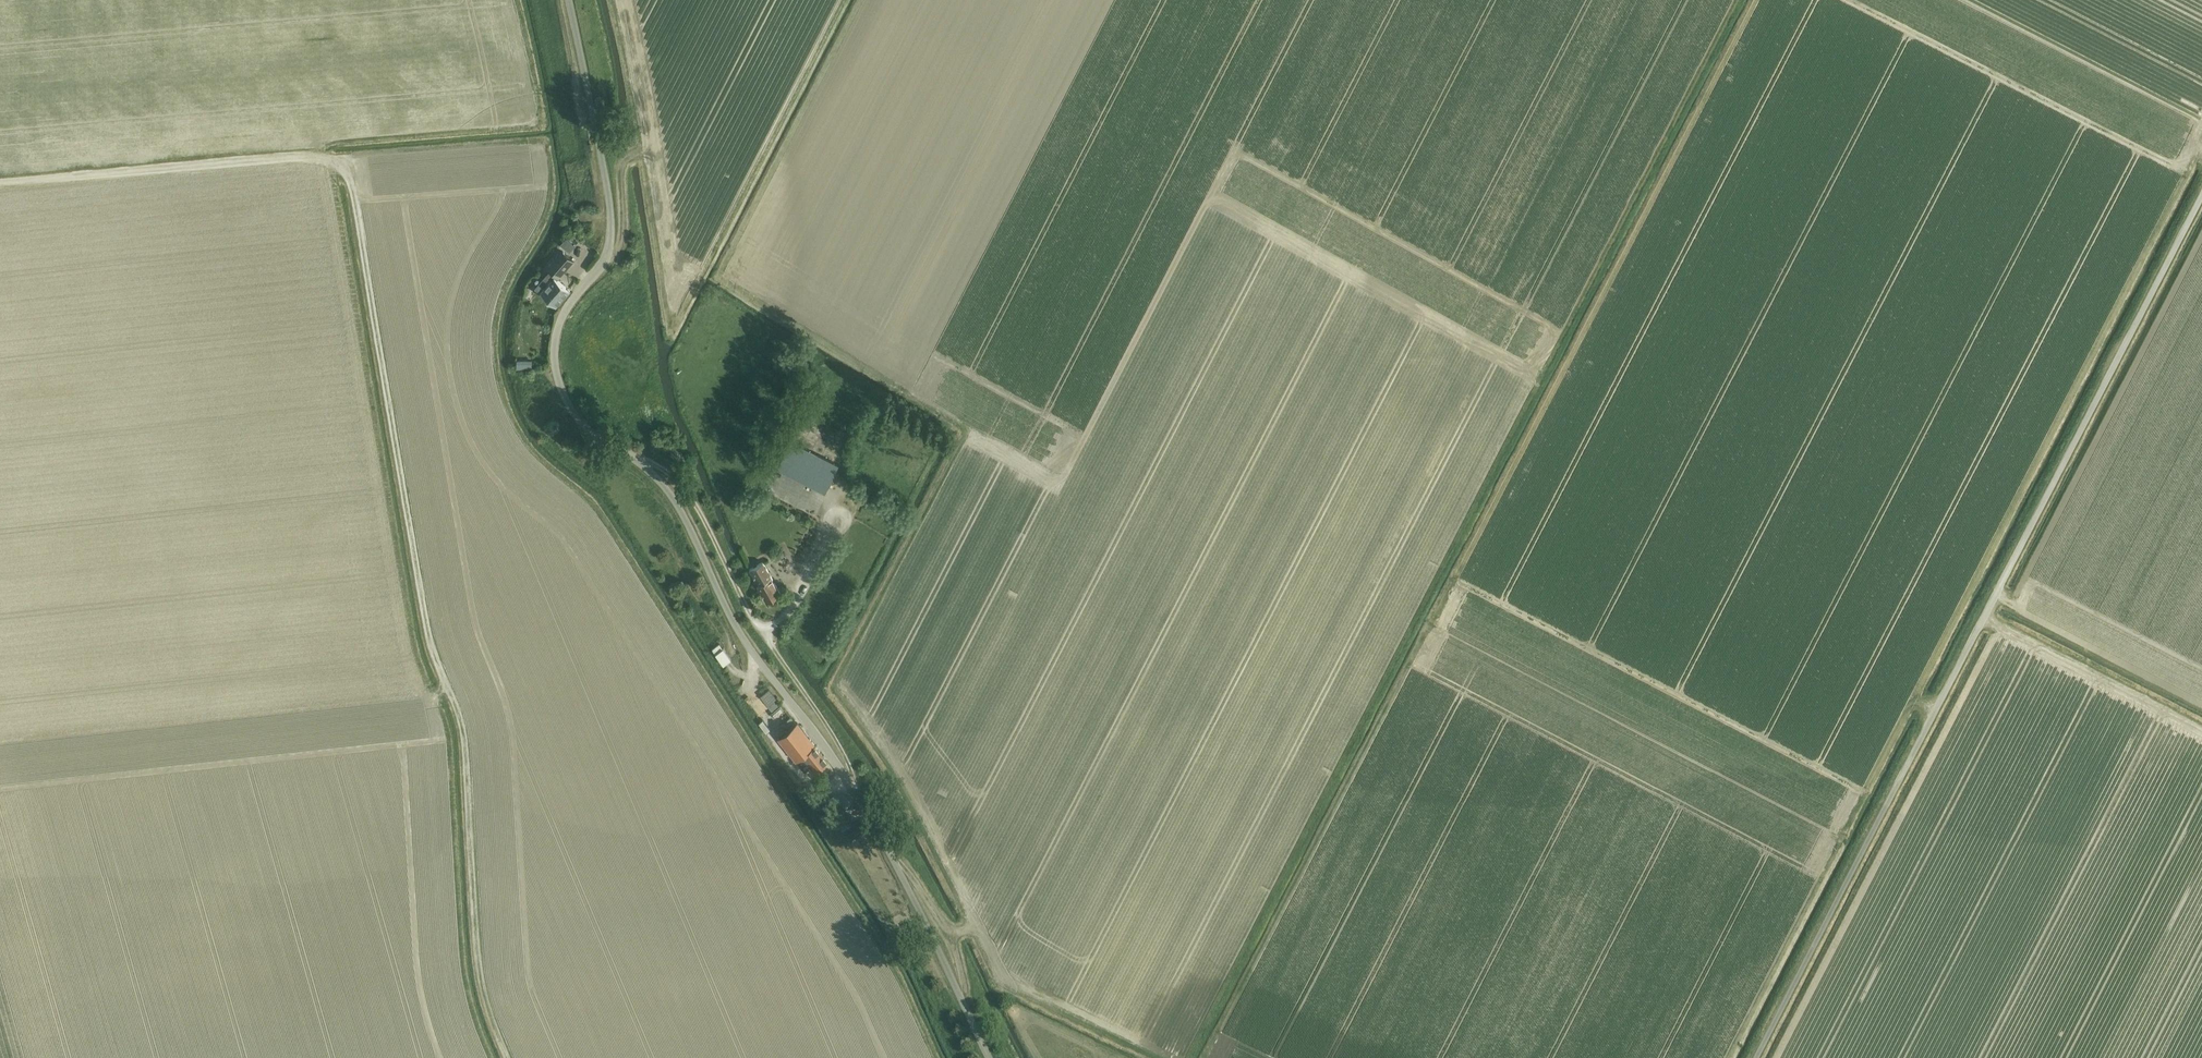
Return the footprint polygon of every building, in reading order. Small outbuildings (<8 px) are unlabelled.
[(566,237),(560,244),(569,252),(575,246),(566,237)] [(557,275),(571,260),(561,251),(547,267),(557,275)] [(554,277),(541,292),(556,306),(570,290),(554,277)] [(825,492),(839,464),(790,440),(776,467),(825,492)] [(774,561),(782,557),(784,556),(782,551),(780,552),(772,556),(774,561)] [(767,601),(781,594),(763,562),(749,569),(758,584),(757,585),(767,601)] [(719,643),(712,648),(713,649),(724,664),(731,659),(730,657),(719,643)] [(772,710),(780,703),(769,689),(761,695),(772,710)] [(820,767),(828,761),(797,722),(778,737),(796,760),(804,754),(816,770),(818,772),(822,769),(820,767)] [(845,798),(838,803),(845,812),(852,807),(845,798)] [(839,816),(845,812),(838,803),(833,807),(839,816)]
